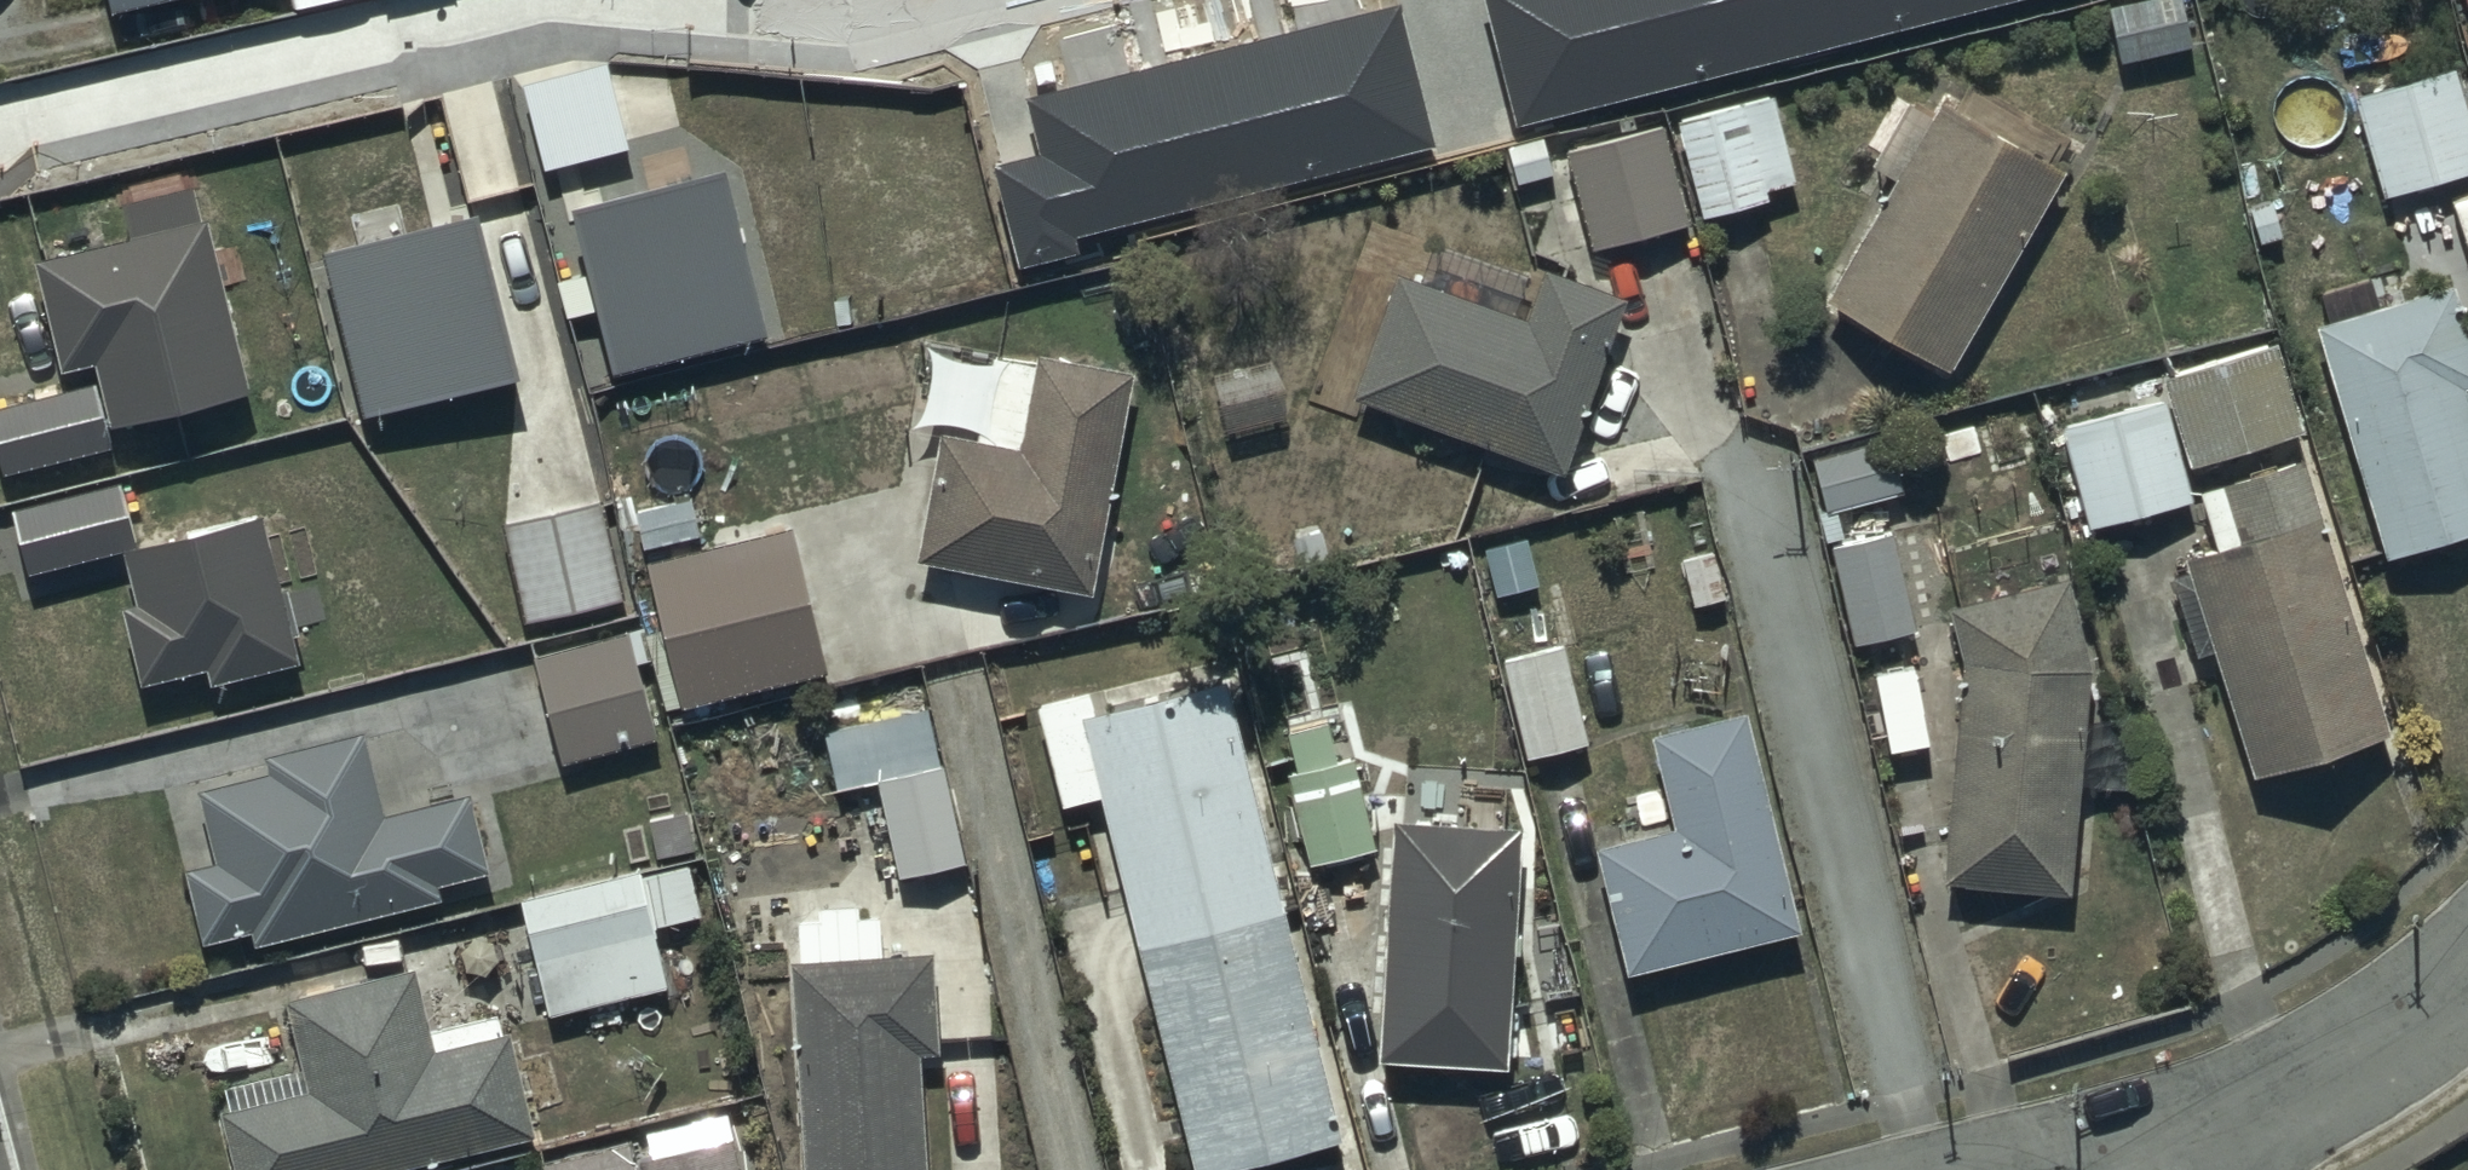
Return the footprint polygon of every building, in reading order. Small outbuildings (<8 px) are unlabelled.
[(203,0),(107,0),(108,8),(132,2),(140,35),(208,19),(203,0)] [(1516,126),(2016,0),(1484,0),(1516,126)] [(2117,60),(2192,45),(2183,0),(2116,0),(2105,2),(2117,60)] [(1400,4),(1024,98),(1039,155),(995,166),(1020,267),(1080,252),(1076,237),(1437,146),(1400,4)] [(641,52),(535,77),(558,175),(664,150),(641,52)] [(2353,96),(2383,194),(2467,169),(2467,105),(2456,65),(2353,96)] [(1949,366),(2063,167),(2056,163),(2071,135),(1974,80),(1957,109),(1940,99),(1932,113),(1907,99),(1871,163),(1895,176),(1826,296),(1949,366)] [(1768,90),(1675,117),(1704,216),(1767,197),(1764,188),(1794,180),(1768,90)] [(1565,147),(1592,247),(1690,221),(1663,121),(1565,147)] [(764,329),(721,157),(570,194),(612,366),(764,329)] [(518,367),(473,201),(322,241),(367,407),(518,367)] [(245,373),(202,207),(32,250),(60,361),(98,351),(112,406),(245,373)] [(1473,298),(1416,277),(1398,270),(1352,394),(1559,470),(1623,296),(1543,267),(1524,317),(1473,298)] [(2327,320),(2313,325),(2383,552),(2467,526),(2467,400),(2464,385),(2467,384),(2467,344),(2450,283),(2382,304),(2372,273),(2318,289),(2327,320)] [(2189,494),(2180,464),(2301,427),(2275,339),(2161,374),(2167,395),(2061,427),(2091,524),(2189,494)] [(1088,591),(1131,370),(1038,352),(1019,444),(940,429),(915,557),(1088,591)] [(1272,353),(1211,367),(1227,433),(1287,419),(1272,353)] [(93,371),(0,395),(0,457),(3,468),(110,441),(93,371)] [(1808,453),(1853,643),(1914,628),(1904,583),(1916,580),(1910,558),(1899,560),(1885,497),(1902,493),(1888,434),(1808,453)] [(2388,729),(2302,456),(2197,490),(2215,547),(2184,557),(2188,570),(2168,576),(2192,653),(2212,647),(2252,772),(2388,729)] [(134,536),(117,473),(10,502),(27,564),(134,536)] [(118,595),(137,677),(203,662),(207,679),(305,657),(269,496),(188,514),(123,549),(133,592),(118,595)] [(622,598),(601,499),(500,521),(520,620),(622,598)] [(824,668),(790,523),(644,557),(678,703),(824,668)] [(1949,605),(1960,656),(1940,879),(2066,891),(2087,662),(2064,575),(1949,605)] [(1554,604),(1492,620),(1526,757),(1589,741),(1554,604)] [(631,629),(532,654),(560,762),(658,737),(631,629)] [(1221,676),(1092,709),(1088,691),(1033,705),(1058,802),(1095,793),(1192,1169),(1210,1169),(1340,1136),(1221,676)] [(834,790),(875,781),(896,878),(963,863),(929,706),(821,729),(834,790)] [(1796,928),(1745,708),(1650,730),(1672,824),(1594,842),(1623,968),(1796,928)] [(1296,769),(1286,771),(1308,863),(1376,847),(1354,755),(1335,759),(1326,720),(1287,730),(1296,769)] [(183,868),(200,939),(250,927),(254,942),(439,898),(435,882),(485,870),(466,791),(381,812),(361,730),(265,753),(269,770),(198,787),(216,860),(183,868)] [(1523,826),(1390,818),(1377,1058),(1509,1065),(1523,826)] [(636,867),(517,897),(547,1016),(665,987),(650,928),(701,916),(687,862),(637,874),(636,867)] [(802,1169),(922,1169),(914,1051),(935,1050),(928,950),(881,953),(878,913),(857,915),(856,905),(816,907),(817,916),(798,917),(798,921),(798,959),(788,960),(802,1169)] [(533,1136),(505,1011),(428,1029),(413,968),(284,999),(300,1066),(222,1084),(227,1106),(216,1109),(230,1169),(388,1169),(533,1136)] [(729,1137),(632,1158),(629,1142),(536,1162),(538,1169),(737,1169),(729,1137)]
